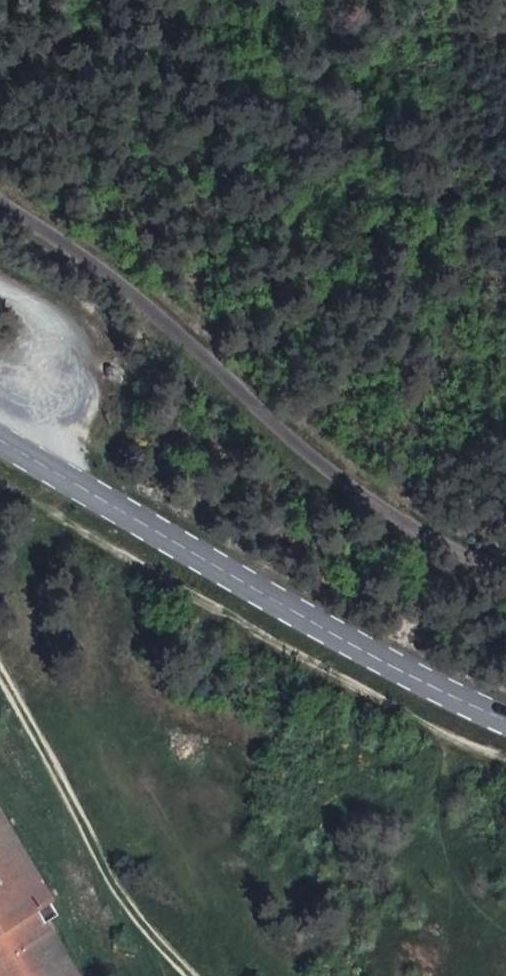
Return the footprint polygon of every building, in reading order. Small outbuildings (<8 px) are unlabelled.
[(47,909),(58,902),(0,801),(0,975),(85,975),(47,909)]
